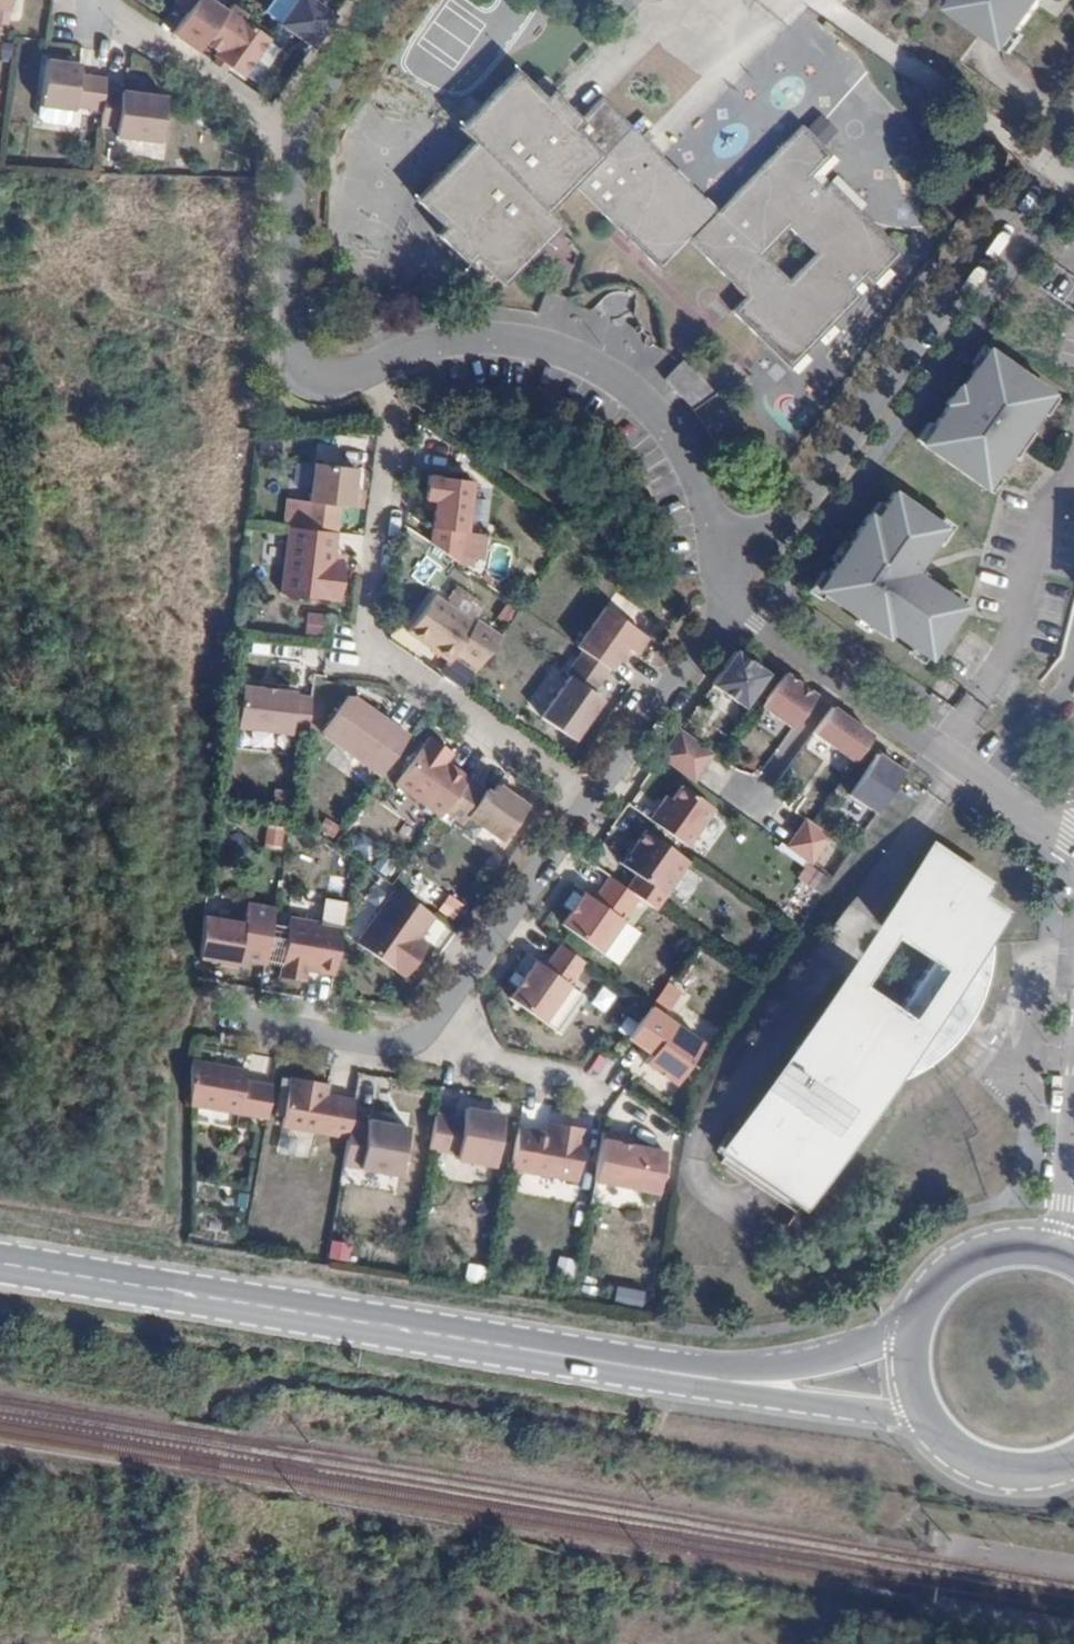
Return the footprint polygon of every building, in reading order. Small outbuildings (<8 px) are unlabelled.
[(12,13),(12,0),(0,0),(0,12),(12,13)] [(172,35),(198,53),(213,30),(226,13),(208,0),(176,0),(174,2),(188,12),(172,35)] [(312,47),(334,15),(313,0),(296,0),(280,24),(312,47)] [(1007,50),(1042,0),(957,0),(951,10),(1007,50)] [(226,13),(213,30),(227,40),(215,57),(217,59),(224,64),(242,76),(268,40),(242,21),(245,16),(231,6),(226,13)] [(11,28),(12,13),(0,12),(0,28),(11,28)] [(217,59),(214,64),(220,69),(224,64),(217,59)] [(104,113),(106,93),(108,81),(79,78),(80,66),(45,63),(41,111),(75,114),(75,111),(104,113)] [(574,185),(660,270),(689,241),(745,298),(732,311),(790,367),(860,296),(854,289),(866,276),(873,282),(902,252),(831,182),(824,188),(811,176),(830,155),(801,126),(717,211),(601,97),(581,119),(552,91),(545,99),(517,71),(460,128),(473,143),(418,200),(445,228),(438,234),(468,265),(476,257),(504,285),(560,227),(547,214),(574,185)] [(104,113),(102,129),(118,130),(117,139),(162,145),(167,100),(106,93),(104,113)] [(820,113),(806,124),(822,145),(836,134),(820,113)] [(1036,284),(1073,311),(1073,278),(1051,262),(1036,284)] [(982,487),(1050,392),(986,347),(958,386),(956,384),(944,402),(946,403),(919,441),(982,487)] [(688,402),(706,384),(680,359),(663,377),(688,402)] [(302,529),(338,533),(340,505),(352,506),(355,467),(314,463),(310,501),(304,501),(302,529)] [(435,499),(430,541),(459,562),(460,558),(462,530),(466,530),(472,479),(427,474),(425,498),(435,499)] [(845,544),(835,558),(815,586),(884,634),(888,628),(927,655),(963,603),(912,568),(942,525),(891,489),(880,505),(873,515),(872,515),(863,529),(851,539),(845,544)] [(867,511),(845,544),(851,539),(863,529),(872,515),(867,511)] [(302,529),(290,528),(290,533),(267,532),(263,566),(285,568),(283,594),(342,601),(346,562),(335,561),(338,533),(302,529)] [(462,530),(460,558),(490,574),(493,533),(466,530),(462,530)] [(839,545),(834,547),(830,553),(835,558),(845,544),(839,545)] [(660,552),(648,553),(649,573),(662,573),(660,552)] [(456,652),(478,668),(501,636),(478,619),(476,622),(436,592),(409,632),(425,643),(427,641),(435,647),(434,649),(451,660),(456,652)] [(584,650),(611,669),(627,646),(636,653),(648,636),(606,606),(577,646),(584,650)] [(318,633),(319,613),(303,612),(302,632),(318,633)] [(767,669),(736,647),(712,680),(744,702),(767,669)] [(595,691),(611,669),(584,650),(568,673),(571,676),(542,717),(574,739),(603,698),(595,691)] [(793,724),(816,691),(785,668),(762,701),(793,724)] [(291,730),(308,731),(313,698),(295,695),(295,692),(242,685),(237,726),(291,732),(291,730)] [(324,736),(382,775),(410,736),(353,697),(349,697),(323,733),(324,736)] [(853,756),(871,731),(831,702),(814,728),(853,756)] [(679,726),(661,753),(671,760),(680,746),(689,733),(679,726)] [(680,746),(704,763),(713,750),(689,733),(680,746)] [(445,811),(469,777),(446,761),(452,752),(429,736),(396,783),(442,816),(445,811)] [(671,760),(695,776),(704,763),(680,746),(671,760)] [(876,808),(904,766),(877,748),(849,789),(876,808)] [(492,794),(469,777),(445,811),(463,822),(468,815),(503,840),(527,805),(498,785),(492,794)] [(650,815),(689,843),(715,805),(683,781),(673,796),(667,791),(650,815)] [(713,809),(696,841),(711,849),(728,817),(713,809)] [(829,832),(810,818),(805,815),(796,829),(820,846),(829,832)] [(690,857),(646,825),(632,845),(630,844),(620,858),(666,891),(690,857)] [(786,842),(810,859),(820,846),(796,829),(786,842)] [(722,1160),(797,1212),(885,1082),(893,1080),(907,1074),(920,1068),(935,1058),(946,1048),(956,1038),(962,1029),(966,1032),(977,1015),(972,1012),(982,991),(987,975),(990,960),(990,944),(983,940),(1000,914),(975,898),(984,885),(934,851),(883,926),(932,959),(899,1008),(849,974),(730,1149),(721,1142),(717,1149),(725,1155),(722,1160)] [(806,864),(795,878),(815,893),(826,878),(806,864)] [(601,950),(641,893),(614,874),(596,898),(586,890),(563,922),(601,950)] [(420,938),(436,915),(397,887),(358,942),(407,976),(429,944),(420,938)] [(445,894),(435,910),(452,920),(462,904),(445,894)] [(245,922),(205,916),(202,957),(221,961),(221,965),(238,968),(245,922)] [(307,969),(335,974),(343,926),(291,917),(281,976),(306,980),(307,969)] [(545,1021),(586,959),(562,942),(545,965),(537,959),(510,997),(545,1021)] [(675,1079),(702,1038),(671,1017),(645,1059),(675,1079)] [(194,1060),(193,1104),(268,1117),(274,1084),(247,1080),(249,1069),(194,1060)] [(349,1138),(352,1121),(356,1100),(328,1095),(331,1083),(292,1077),(283,1127),(349,1138)] [(439,1113),(432,1148),(459,1153),(459,1158),(497,1165),(506,1114),(468,1107),(466,1118),(439,1113)] [(349,1138),(345,1164),(401,1174),(409,1126),(387,1122),(388,1117),(371,1114),(369,1123),(352,1121),(349,1138)] [(559,1133),(561,1121),(550,1120),(548,1131),(559,1133)] [(521,1126),(514,1168),(580,1179),(589,1126),(561,1121),(559,1133),(548,1131),(521,1126)] [(605,1130),(597,1179),(641,1187),(660,1190),(667,1153),(648,1149),(631,1146),(621,1145),(622,1133),(605,1130)] [(621,1145),(631,1146),(633,1135),(622,1133),(621,1145)] [(345,1262),(348,1244),(329,1240),(326,1258),(345,1262)] [(556,1257),(553,1279),(571,1281),(574,1259),(556,1257)]
